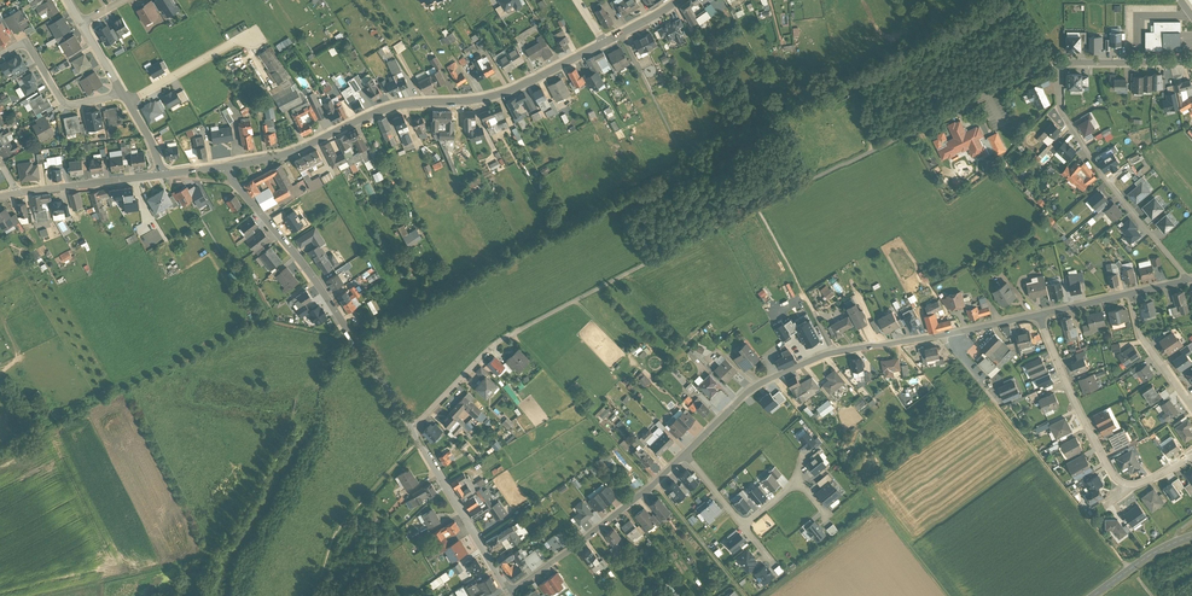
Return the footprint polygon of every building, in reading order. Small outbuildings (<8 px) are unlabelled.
[(45,4),(41,6),(42,7),(36,10),(40,17),(46,14),(49,19),(58,14),(51,1),(51,0),(45,4)] [(157,2),(168,18),(178,12),(170,0),(161,0),(157,2)] [(319,1),(318,0),(313,0),(311,6),(316,8),(319,1)] [(506,14),(514,9),(517,13),(523,10),(516,0),(505,0),(499,3),(502,8),(506,14)] [(613,4),(616,8),(625,3),(623,0),(620,0),(613,4)] [(626,4),(625,3),(616,8),(618,12),(623,19),(623,18),(631,13),(632,14),(639,9),(634,0),(632,0),(626,4)] [(651,13),(671,0),(670,0),(642,0),(651,13)] [(764,0),(762,0),(759,1),(762,9),(767,7),(765,0),(764,0)] [(153,5),(159,14),(163,11),(157,2),(153,5)] [(691,2),(681,10),(684,14),(691,26),(697,23),(696,21),(690,10),(695,6),(691,2)] [(148,5),(144,7),(145,8),(137,13),(140,18),(140,19),(141,21),(143,21),(145,26),(157,18),(153,12),(148,5)] [(707,14),(711,20),(717,15),(711,7),(705,11),(707,14)] [(495,11),(501,21),(507,17),(506,14),(502,8),(495,11)] [(602,11),(596,14),(600,21),(606,18),(602,11)] [(19,12),(7,19),(10,26),(14,32),(21,28),(22,30),(27,27),(19,12)] [(744,17),(741,12),(735,15),(738,20),(744,17)] [(707,14),(696,21),(697,23),(700,28),(711,20),(707,14)] [(606,18),(600,21),(605,31),(614,26),(609,16),(606,18)] [(63,19),(49,27),(56,39),(56,40),(61,37),(70,31),(63,19)] [(129,32),(122,20),(113,25),(117,30),(121,37),(129,32)] [(563,22),(558,25),(561,30),(566,27),(563,22)] [(681,22),(675,25),(679,31),(684,29),(681,22)] [(1180,23),(1153,23),(1153,33),(1146,33),(1146,51),(1181,51),(1180,23)] [(1,25),(0,25),(0,44),(2,43),(4,41),(5,42),(10,39),(1,25)] [(675,25),(658,33),(661,40),(667,37),(669,42),(675,40),(676,43),(683,40),(679,31),(675,25)] [(34,32),(32,28),(25,33),(27,36),(34,32)] [(110,33),(107,28),(98,34),(106,47),(115,42),(110,33)] [(117,30),(113,32),(118,40),(119,41),(122,39),(121,37),(117,30)] [(110,33),(115,42),(118,40),(113,32),(113,31),(110,33)] [(1121,33),(1110,33),(1110,41),(1110,47),(1121,47),(1121,33)] [(563,34),(556,37),(559,43),(566,40),(563,34)] [(452,36),(446,40),(451,47),(456,43),(452,36)] [(61,37),(56,40),(56,39),(45,46),(47,49),(57,44),(63,40),(61,37)] [(651,37),(644,40),(644,41),(635,46),(636,47),(638,51),(641,56),(646,54),(657,48),(656,45),(655,44),(651,37)] [(1080,52),(1080,44),(1080,37),(1067,37),(1067,52),(1080,52)] [(1090,38),(1090,52),(1098,52),(1098,48),(1102,48),(1102,38),(1090,38)] [(65,43),(60,46),(67,58),(81,50),(78,46),(77,46),(73,39),(65,43)] [(540,45),(526,54),(532,63),(541,57),(545,62),(553,57),(541,39),(537,41),(540,45)] [(555,46),(560,55),(569,50),(567,46),(569,45),(566,40),(559,43),(555,46)] [(480,54),(486,50),(482,44),(476,48),(480,54)] [(401,45),(394,50),(397,57),(405,51),(401,45)] [(277,58),(271,50),(259,58),(279,87),(280,86),(284,92),(272,99),(283,115),(291,111),(307,103),(306,101),(302,95),(277,58)] [(334,50),(329,53),(333,59),(338,56),(334,50)] [(516,70),(525,64),(519,55),(516,50),(515,50),(507,56),(516,70)] [(621,51),(609,58),(611,61),(617,73),(629,66),(626,60),(625,58),(621,51)] [(604,55),(587,64),(594,77),(597,75),(610,67),(608,63),(604,55)] [(516,70),(507,56),(498,62),(499,64),(501,66),(507,76),(516,70)] [(26,71),(18,57),(2,67),(7,76),(12,73),(12,74),(13,73),(15,77),(23,72),(26,71)] [(84,57),(72,64),(79,76),(91,68),(84,57)] [(664,67),(669,65),(667,58),(661,61),(664,67)] [(487,60),(483,62),(483,63),(481,64),(484,69),(490,66),(487,60)] [(442,70),(436,61),(430,64),(436,74),(442,70)] [(462,70),(468,66),(464,61),(459,64),(462,70)] [(617,73),(611,61),(608,63),(610,67),(612,71),(614,74),(617,73)] [(67,63),(58,68),(61,73),(70,68),(67,63)] [(391,66),(388,68),(391,73),(398,69),(396,64),(391,66)] [(475,67),(473,64),(472,65),(473,68),(470,70),(473,75),(479,72),(476,67),(475,67)] [(148,71),(154,81),(165,74),(164,73),(160,66),(159,65),(148,71)] [(455,66),(447,71),(449,76),(458,71),(455,66)] [(484,69),(481,70),(487,80),(495,75),(490,66),(484,69)] [(404,81),(398,69),(391,73),(393,79),(396,77),(399,83),(404,81)] [(487,80),(481,70),(479,72),(473,75),(478,85),(487,80)] [(458,71),(449,76),(458,89),(466,84),(458,71)] [(575,71),(568,75),(572,84),(573,84),(576,82),(580,80),(575,71)] [(23,72),(15,77),(10,80),(12,83),(21,77),(25,75),(23,72)] [(439,74),(429,79),(429,80),(434,90),(445,85),(439,74)] [(1161,75),(1154,74),(1152,76),(1152,89),(1160,89),(1161,80),(1161,75)] [(98,80),(95,75),(85,80),(80,83),(80,84),(83,88),(85,87),(90,95),(101,88),(96,80),(98,80)] [(588,80),(587,80),(592,89),(594,92),(604,86),(597,75),(594,77),(588,80)] [(1081,75),(1070,75),(1068,78),(1068,89),(1080,89),(1081,88),(1081,77),(1081,75)] [(36,83),(32,76),(23,80),(22,81),(26,87),(21,90),(25,98),(38,90),(34,84),(36,83)] [(1045,76),(1035,81),(1038,87),(1040,86),(1042,88),(1049,85),(1045,76)] [(1152,76),(1145,76),(1144,77),(1143,90),(1144,90),(1152,91),(1152,89),(1152,76)] [(83,77),(75,82),(77,85),(80,84),(80,83),(85,80),(83,77)] [(588,80),(586,77),(582,79),(589,91),(592,89),(587,80),(588,80)] [(1143,78),(1135,77),(1135,82),(1135,92),(1143,92),(1144,90),(1143,90),(1144,77),(1143,78)] [(365,90),(358,78),(354,81),(361,92),(365,90)] [(582,79),(580,80),(576,82),(579,88),(585,85),(582,79)] [(1115,79),(1115,85),(1115,90),(1125,90),(1126,84),(1126,79),(1115,79)] [(429,80),(419,85),(424,96),(434,90),(429,80)] [(361,92),(354,81),(348,85),(355,97),(357,95),(361,92)] [(408,90),(404,81),(399,83),(396,85),(400,94),(408,90)] [(377,90),(372,82),(365,86),(370,94),(377,90)] [(569,97),(562,82),(549,89),(557,104),(569,97)] [(387,87),(386,87),(389,94),(391,98),(392,97),(393,98),(396,96),(400,94),(396,85),(395,83),(387,87)] [(1187,83),(1178,85),(1180,91),(1185,90),(1186,90),(1189,89),(1187,83)] [(389,94),(386,87),(387,87),(385,84),(379,86),(385,96),(389,94)] [(327,86),(321,90),(326,98),(333,94),(327,86)] [(1038,87),(1031,90),(1032,92),(1028,94),(1032,102),(1034,101),(1038,108),(1042,106),(1043,107),(1049,104),(1042,88),(1040,86),(1038,87)] [(1169,95),(1176,94),(1174,86),(1167,87),(1169,95)] [(370,94),(368,95),(373,104),(382,98),(377,89),(377,90),(370,94)] [(549,105),(542,91),(533,96),(538,105),(539,105),(543,113),(551,109),(549,105)] [(302,95),(306,101),(311,98),(306,92),(302,95)] [(350,98),(345,102),(350,109),(351,108),(353,106),(359,103),(358,101),(360,100),(357,95),(355,97),(352,92),(348,95),(350,98)] [(183,93),(177,97),(181,104),(182,106),(188,103),(183,93)] [(167,98),(163,100),(169,110),(181,104),(177,97),(175,94),(171,96),(171,95),(167,97),(167,98)] [(1166,111),(1179,108),(1178,102),(1177,97),(1176,94),(1169,95),(1167,96),(1168,101),(1164,102),(1166,111)] [(311,109),(313,113),(320,109),(314,96),(311,98),(306,101),(307,103),(311,109)] [(1181,96),(1177,97),(1178,102),(1179,106),(1182,112),(1186,109),(1183,103),(1181,96)] [(40,97),(28,105),(35,118),(45,112),(51,108),(47,102),(44,104),(40,97)] [(2,102),(5,107),(11,104),(8,98),(2,102)] [(520,99),(516,101),(519,108),(524,106),(523,104),(522,104),(520,99)] [(1189,99),(1183,103),(1186,109),(1190,107),(1188,104),(1191,102),(1189,99)] [(339,105),(337,101),(331,103),(333,108),(335,107),(336,111),(341,108),(340,105),(339,105)] [(516,101),(507,106),(515,122),(520,119),(515,110),(519,108),(516,101)] [(533,112),(527,101),(523,104),(524,106),(528,114),(533,112)] [(160,103),(156,105),(161,115),(165,112),(160,103)] [(307,103),(291,111),(293,117),(297,115),(304,112),(306,111),(311,109),(307,103)] [(336,111),(335,107),(333,108),(331,103),(324,107),(329,117),(329,118),(334,127),(342,123),(336,111)] [(353,106),(351,108),(356,116),(364,112),(359,103),(353,106)] [(156,105),(155,104),(141,112),(150,126),(155,123),(153,121),(162,116),(161,115),(156,105)] [(341,108),(336,111),(342,123),(347,120),(341,108)] [(313,113),(311,109),(306,111),(308,116),(312,124),(318,122),(313,113)] [(320,109),(313,113),(318,122),(318,123),(325,120),(320,109)] [(501,109),(491,113),(495,120),(500,118),(504,116),(501,109)] [(119,118),(117,110),(106,113),(108,121),(110,120),(112,129),(122,127),(121,122),(123,121),(122,118),(119,118)] [(611,123),(616,120),(610,110),(605,113),(611,123)] [(250,117),(247,111),(240,115),(244,121),(250,117)] [(272,111),(265,113),(267,123),(272,122),(275,122),(273,111),(272,111)] [(99,113),(84,116),(87,130),(88,133),(102,130),(99,113)] [(491,113),(480,117),(483,125),(488,123),(494,120),(495,120),(491,113)] [(1090,113),(1080,118),(1083,123),(1089,119),(1090,120),(1093,118),(1090,113)] [(300,120),(297,115),(293,117),(292,117),(299,130),(304,128),(300,120)] [(452,115),(433,115),(433,125),(432,125),(432,134),(433,134),(436,142),(439,142),(455,177),(458,176),(447,152),(449,151),(449,148),(452,148),(453,148),(454,125),(451,125),(452,115)] [(475,115),(466,115),(466,134),(469,134),(476,133),(475,115)] [(543,121),(539,115),(532,119),(534,124),(538,123),(538,124),(543,121)] [(234,125),(228,116),(224,119),(229,128),(234,125)] [(307,117),(300,120),(304,128),(308,125),(308,126),(312,124),(308,116),(307,117)] [(501,131),(503,135),(510,132),(504,116),(500,118),(501,119),(503,123),(505,122),(507,128),(501,131)] [(569,124),(565,117),(561,119),(565,126),(569,124)] [(43,118),(35,123),(37,127),(39,125),(41,127),(47,124),(43,118)] [(77,118),(63,121),(67,138),(75,136),(81,135),(79,127),(77,118)] [(523,118),(517,121),(524,134),(528,132),(526,128),(528,127),(523,118)] [(403,119),(393,123),(398,133),(403,131),(407,129),(403,119)] [(1083,123),(1079,125),(1085,135),(1095,129),(1095,128),(1094,128),(1090,120),(1089,119),(1083,123)] [(386,120),(378,124),(383,136),(390,133),(386,120)] [(422,121),(413,125),(414,128),(415,131),(416,132),(425,129),(425,128),(422,121)] [(272,122),(267,123),(266,126),(262,127),(263,128),(262,129),(266,148),(275,146),(274,142),(276,142),(272,122)] [(503,123),(498,125),(498,126),(500,130),(500,131),(501,131),(507,128),(505,122),(503,123)] [(968,132),(966,133),(964,129),(960,122),(956,124),(955,123),(948,126),(954,139),(947,142),(943,133),(937,136),(939,140),(934,142),(938,150),(937,150),(942,160),(948,158),(947,156),(954,152),(955,154),(961,151),(960,149),(969,145),(975,157),(973,158),(973,159),(983,154),(984,158),(990,155),(985,145),(983,145),(981,140),(984,138),(979,128),(977,129),(977,128),(968,132)] [(488,123),(483,125),(489,134),(493,132),(491,129),(488,123)] [(1061,131),(1053,123),(1046,131),(1049,134),(1055,140),(1059,136),(1057,134),(1061,131)] [(3,130),(4,133),(8,131),(15,127),(14,124),(3,130)] [(47,124),(41,127),(39,125),(37,127),(33,129),(38,137),(40,137),(43,142),(54,135),(50,130),(46,125),(47,124)] [(241,127),(239,128),(240,134),(246,133),(251,132),(250,125),(241,127)] [(299,130),(298,130),(303,139),(312,134),(308,126),(308,125),(304,128),(299,130)] [(492,140),(503,135),(501,131),(500,131),(500,130),(498,126),(491,129),(493,132),(489,134),(492,140)] [(425,129),(416,132),(419,138),(426,135),(427,134),(425,129)] [(1109,129),(1102,133),(1104,137),(1110,133),(1109,129)] [(231,131),(211,135),(213,147),(233,144),(231,131)] [(403,131),(398,133),(401,140),(407,138),(406,134),(405,135),(403,131)] [(1046,131),(1040,137),(1044,140),(1049,134),(1046,131)] [(192,132),(186,135),(188,141),(194,139),(192,132)] [(482,132),(476,133),(469,134),(472,144),(484,140),(482,132)] [(522,143),(516,132),(513,134),(519,145),(522,143)] [(0,135),(0,148),(8,143),(6,138),(3,133),(0,135)] [(357,133),(348,137),(352,144),(353,144),(360,140),(357,133)] [(390,133),(383,136),(386,143),(391,141),(394,149),(396,148),(390,133)] [(1049,134),(1044,140),(1043,141),(1048,146),(1050,144),(1051,144),(1055,140),(1049,134)] [(426,135),(419,138),(421,143),(428,140),(426,135)] [(984,138),(981,140),(983,145),(985,145),(990,155),(994,152),(995,154),(1004,149),(997,135),(985,141),(984,138)] [(348,137),(337,143),(343,154),(349,151),(350,150),(348,145),(352,144),(348,137)] [(407,138),(401,140),(405,149),(413,146),(409,137),(407,138)] [(241,140),(244,153),(253,151),(250,138),(247,139),(241,140)] [(203,140),(194,142),(196,153),(196,152),(205,150),(203,140)] [(360,140),(353,144),(360,157),(366,154),(367,153),(360,140)] [(1053,147),(1050,151),(1054,154),(1057,151),(1062,144),(1059,141),(1053,147)] [(1062,144),(1057,151),(1067,160),(1075,152),(1065,142),(1062,144)] [(0,148),(0,154),(3,160),(14,154),(11,148),(8,143),(0,148)] [(1048,146),(1045,149),(1048,152),(1050,151),(1053,147),(1051,144),(1050,144),(1048,146)] [(19,151),(16,145),(11,148),(14,154),(19,151)] [(334,156),(328,146),(321,149),(327,159),(334,156)] [(1048,152),(1045,149),(1038,157),(1041,160),(1048,152)] [(168,151),(165,152),(167,163),(179,160),(177,150),(175,150),(168,151)] [(205,150),(196,152),(198,161),(207,160),(205,150)] [(400,150),(396,152),(400,160),(406,157),(404,154),(402,155),(400,150)] [(189,162),(198,161),(196,152),(196,153),(184,155),(189,162)] [(309,157),(304,160),(305,160),(302,161),(297,164),(295,165),(294,165),(300,174),(305,172),(322,163),(317,153),(312,156),(309,158),(309,157)] [(366,154),(360,157),(369,174),(374,172),(366,154)] [(468,160),(465,154),(457,158),(460,164),(468,160)] [(1104,160),(1098,163),(1104,172),(1119,162),(1114,154),(1104,160)] [(1141,154),(1129,161),(1132,166),(1141,162),(1144,167),(1137,174),(1140,177),(1152,169),(1141,154)] [(131,157),(132,162),(133,171),(139,170),(139,171),(140,170),(142,170),(143,170),(145,169),(146,170),(144,156),(138,157),(131,157)] [(347,162),(347,163),(348,164),(350,169),(355,166),(362,163),(359,156),(350,161),(347,162)] [(504,167),(499,156),(496,158),(501,169),(504,167)] [(336,160),(329,164),(333,171),(338,169),(341,167),(348,164),(347,163),(343,157),(336,160)] [(122,159),(110,161),(111,174),(124,172),(123,163),(122,159)] [(101,161),(89,163),(91,177),(103,175),(101,161)] [(81,163),(69,165),(71,179),(83,177),(82,173),(81,163)] [(1070,169),(1065,176),(1070,180),(1075,175),(1081,168),(1080,167),(1076,163),(1070,169)] [(1096,178),(1084,164),(1080,167),(1081,168),(1092,181),(1096,178)] [(37,168),(25,170),(25,166),(19,167),(21,183),(39,181),(37,168)] [(355,166),(350,169),(354,177),(360,174),(355,166)] [(441,166),(433,170),(435,174),(443,171),(441,166)] [(501,170),(499,166),(491,169),(494,174),(501,170)] [(1067,167),(1062,174),(1065,176),(1070,169),(1067,167)] [(1092,181),(1081,168),(1075,175),(1077,178),(1079,177),(1088,184),(1092,181)] [(56,169),(51,169),(52,183),(61,182),(60,172),(56,173),(56,169)] [(280,169),(272,173),(275,178),(279,185),(287,181),(280,169)] [(551,175),(548,170),(542,174),(545,179),(551,175)] [(1129,171),(1125,175),(1119,180),(1123,185),(1133,176),(1129,171)] [(305,172),(300,174),(306,187),(311,184),(305,172)] [(1077,178),(1075,175),(1070,180),(1083,191),(1088,184),(1079,177),(1077,178)] [(267,176),(262,179),(265,184),(268,182),(270,181),(267,176)] [(382,176),(375,179),(377,186),(385,183),(382,176)] [(1143,176),(1134,183),(1137,187),(1142,184),(1146,180),(1143,176)] [(330,177),(321,182),(324,188),(329,185),(333,183),(330,177)] [(262,179),(253,184),(256,189),(259,187),(265,184),(262,179)] [(484,188),(478,180),(466,188),(472,196),(484,188)] [(287,181),(279,185),(282,192),(291,187),(287,181)] [(275,196),(268,182),(265,184),(269,192),(272,197),(275,196)] [(256,189),(253,184),(244,189),(251,199),(259,195),(260,195),(256,189)] [(265,184),(259,187),(264,194),(269,192),(265,184)] [(1150,193),(1142,184),(1137,187),(1129,195),(1136,204),(1150,193)] [(282,192),(275,196),(272,197),(276,205),(291,198),(288,193),(293,190),(291,187),(282,192)] [(192,192),(189,194),(193,202),(198,211),(207,206),(198,190),(193,193),(192,192)] [(132,191),(122,192),(123,201),(124,201),(125,205),(132,204),(132,200),(133,200),(132,191)] [(189,194),(187,191),(177,197),(176,195),(179,202),(183,209),(189,206),(188,204),(193,202),(189,194)] [(111,198),(114,203),(123,201),(122,192),(109,194),(111,198)] [(264,194),(260,196),(259,195),(251,199),(254,203),(256,202),(264,214),(277,207),(276,205),(272,197),(269,192),(264,194)] [(1103,196),(1099,192),(1089,200),(1093,205),(1094,205),(1096,207),(1096,208),(1104,201),(1104,202),(1107,200),(1104,196),(1103,196)] [(108,193),(98,196),(99,201),(106,199),(111,198),(109,194),(108,193)] [(164,193),(156,198),(164,211),(170,207),(172,206),(169,201),(164,193)] [(81,210),(77,196),(69,197),(73,213),(81,210)] [(98,196),(90,198),(91,200),(92,203),(94,210),(94,211),(95,213),(96,214),(97,215),(104,213),(102,210),(99,201),(98,196)] [(50,198),(32,200),(34,214),(42,213),(42,212),(41,207),(47,206),(48,212),(52,211),(51,206),(50,198)] [(114,203),(111,198),(106,199),(108,206),(110,211),(117,208),(114,204),(114,203)] [(156,198),(148,203),(153,211),(156,216),(158,215),(164,211),(156,198)] [(1041,198),(1037,203),(1042,207),(1046,202),(1041,198)] [(1155,198),(1143,207),(1150,215),(1152,217),(1155,215),(1163,208),(1155,198)] [(173,199),(169,201),(172,206),(170,207),(173,212),(178,208),(176,204),(173,199)] [(235,200),(227,205),(232,213),(233,215),(241,210),(235,200)] [(1104,201),(1096,208),(1099,212),(1101,210),(1107,205),(1104,202),(1104,201)] [(62,204),(51,206),(52,211),(53,217),(64,216),(64,215),(63,209),(62,204)] [(125,205),(124,205),(125,216),(139,214),(138,204),(132,204),(125,205)] [(1114,205),(1105,212),(1113,221),(1122,214),(1114,205)] [(26,206),(16,208),(17,213),(18,213),(19,216),(20,216),(21,220),(27,219),(28,219),(28,218),(26,206)] [(68,208),(63,209),(64,215),(64,216),(64,220),(71,219),(70,216),(68,208)] [(1099,212),(1096,215),(1099,219),(1104,214),(1101,210),(1099,212)] [(153,211),(150,213),(155,222),(160,219),(158,215),(156,216),(153,211)] [(42,213),(34,214),(36,221),(37,225),(48,223),(46,212),(42,212),(42,213)] [(1,216),(0,215),(0,226),(3,231),(6,229),(7,229),(8,230),(13,227),(14,228),(11,221),(6,213),(1,216)] [(104,213),(97,215),(103,226),(109,224),(106,213),(104,213)] [(1144,219),(1149,225),(1157,218),(1155,215),(1152,217),(1150,215),(1144,219)] [(1174,224),(1166,215),(1160,221),(1157,223),(1159,226),(1165,233),(1174,224)] [(16,218),(11,221),(14,228),(20,225),(16,218)] [(1157,218),(1149,225),(1153,230),(1159,226),(1157,223),(1160,221),(1157,218)] [(1120,228),(1126,235),(1134,228),(1136,227),(1130,219),(1124,225),(1120,228)] [(253,223),(241,232),(246,239),(253,234),(258,230),(253,223)] [(1141,236),(1134,228),(1126,235),(1124,237),(1131,244),(1135,241),(1141,236)] [(403,230),(399,233),(403,241),(408,239),(403,230)] [(46,232),(39,235),(42,241),(49,239),(46,232)] [(314,233),(296,245),(300,252),(313,244),(310,239),(316,235),(314,233)] [(253,234),(246,239),(244,240),(246,243),(253,238),(255,237),(253,234)] [(416,234),(404,243),(409,251),(422,243),(416,234)] [(255,241),(248,246),(254,253),(261,248),(268,243),(262,235),(255,241)] [(316,235),(310,239),(313,244),(317,250),(324,246),(316,235)] [(138,244),(135,238),(126,243),(129,249),(138,244)] [(1075,247),(1069,238),(1066,240),(1073,250),(1075,249),(1074,247),(1075,247)] [(85,243),(80,246),(83,252),(88,249),(85,243)] [(261,248),(254,253),(256,257),(263,251),(261,248)] [(320,250),(309,257),(312,261),(313,261),(324,278),(338,268),(333,259),(331,261),(328,262),(326,260),(320,250)] [(256,257),(259,260),(266,255),(264,251),(263,251),(256,257)] [(40,260),(36,252),(32,255),(36,262),(40,260)] [(266,255),(259,260),(270,274),(281,266),(270,252),(266,255)] [(71,260),(69,255),(61,259),(64,266),(72,262),(71,260)] [(1159,258),(1152,259),(1154,266),(1161,265),(1159,258)] [(1150,259),(1138,262),(1140,268),(1151,265),(1150,259)] [(1096,270),(1091,264),(1091,265),(1088,268),(1093,273),(1096,270)] [(1151,265),(1140,268),(1142,279),(1154,277),(1151,265)] [(1123,270),(1122,270),(1123,271),(1125,283),(1135,281),(1132,268),(1123,270)] [(92,277),(87,269),(83,271),(89,279),(92,277)] [(923,271),(919,274),(924,282),(928,279),(923,271)] [(281,276),(277,280),(286,290),(282,293),(285,297),(298,286),(292,279),(286,272),(281,276)] [(278,274),(272,279),(275,282),(277,280),(281,276),(278,274)] [(1077,274),(1066,276),(1068,284),(1070,284),(1079,282),(1077,274)] [(1108,275),(1110,286),(1119,284),(1117,275),(1116,274),(1113,274),(1108,275)] [(1038,282),(1036,283),(1036,284),(1034,285),(1033,283),(1034,283),(1033,281),(1026,283),(1030,298),(1048,293),(1046,286),(1043,276),(1037,277),(1038,282)] [(346,284),(342,277),(338,280),(342,287),(346,284)] [(367,282),(370,287),(380,282),(378,277),(367,282)] [(337,279),(337,278),(327,284),(333,293),(343,287),(342,287),(338,280),(337,279)] [(1079,282),(1070,284),(1072,294),(1081,292),(1079,282)] [(1060,284),(1055,285),(1055,283),(1050,285),(1053,298),(1063,296),(1060,284)] [(1016,297),(1007,284),(997,290),(999,292),(996,295),(996,297),(997,299),(999,299),(1003,305),(1008,301),(1010,299),(1010,300),(1016,297)] [(782,289),(787,301),(795,298),(789,285),(782,289)] [(1050,285),(1046,286),(1048,293),(1049,300),(1054,299),(1053,298),(1050,285)] [(359,287),(354,290),(359,298),(364,296),(361,290),(359,287)] [(346,295),(337,301),(343,309),(351,304),(356,301),(359,298),(354,290),(350,293),(353,298),(349,301),(346,295)] [(1183,291),(1173,294),(1176,306),(1177,306),(1178,310),(1181,309),(1179,304),(1186,302),(1183,291)] [(761,301),(767,297),(763,292),(757,296),(761,301)] [(829,292),(824,296),(828,301),(833,297),(832,295),(830,293),(829,292)] [(962,292),(953,295),(951,294),(949,295),(948,297),(948,298),(949,302),(950,302),(951,307),(952,308),(958,307),(958,306),(965,304),(965,302),(962,292)] [(307,295),(298,301),(304,309),(305,308),(312,303),(307,295)] [(948,298),(941,300),(947,308),(951,307),(950,302),(949,302),(948,298)] [(845,304),(848,309),(857,305),(854,300),(845,304)] [(304,309),(298,301),(293,304),(293,305),(289,307),(292,311),(294,310),(296,313),(296,314),(304,309)] [(926,307),(928,314),(929,315),(932,314),(941,309),(938,301),(926,307)] [(1155,313),(1152,301),(1142,303),(1143,306),(1145,316),(1146,316),(1155,313)] [(1186,302),(1179,304),(1181,309),(1182,312),(1188,311),(1186,302)] [(351,304),(343,309),(348,317),(356,311),(351,304)] [(860,314),(856,306),(847,310),(851,317),(856,326),(858,330),(866,325),(862,318),(860,314)] [(972,307),(967,309),(970,319),(980,316),(978,311),(977,306),(972,307)] [(304,309),(296,314),(296,313),(296,314),(301,322),(309,317),(310,316),(305,308),(304,309)] [(1122,308),(1109,311),(1113,328),(1120,326),(1119,321),(1124,320),(1125,320),(1122,309),(1122,308)] [(910,311),(915,320),(918,318),(913,309),(910,311)] [(310,316),(309,317),(312,321),(310,321),(313,326),(314,325),(317,329),(327,322),(324,318),(326,317),(323,313),(322,314),(319,310),(310,316)] [(366,312),(360,315),(363,321),(369,318),(366,312)] [(898,321),(893,312),(885,316),(893,329),(900,325),(898,321)] [(1102,312),(1088,316),(1090,325),(1091,327),(1105,324),(1102,312)] [(1070,316),(1069,314),(1067,315),(1067,317),(1061,318),(1063,328),(1064,328),(1066,338),(1071,337),(1070,329),(1074,328),(1071,316),(1070,316)] [(912,315),(905,319),(911,330),(918,326),(915,320),(912,315)] [(885,316),(878,319),(883,328),(886,333),(893,329),(885,316)] [(806,317),(795,324),(798,329),(809,322),(806,317)] [(937,325),(935,318),(933,318),(926,320),(930,333),(943,329),(942,324),(937,325)] [(848,319),(831,328),(834,335),(837,340),(842,337),(840,334),(852,328),(848,319)] [(879,329),(874,320),(870,322),(876,334),(881,332),(879,329)] [(818,339),(809,322),(798,329),(795,324),(793,324),(790,321),(784,326),(791,337),(797,333),(804,347),(806,346),(808,349),(818,344),(816,341),(818,339)] [(1090,325),(1083,327),(1085,334),(1092,332),(1091,327),(1090,325)] [(790,338),(783,327),(775,331),(782,343),(790,338)] [(1074,328),(1070,329),(1071,337),(1077,335),(1078,335),(1076,328),(1074,328)] [(1029,331),(1022,333),(1016,334),(1018,342),(1019,348),(1020,347),(1032,345),(1029,331)] [(1166,336),(1160,340),(1169,353),(1182,344),(1179,339),(1178,340),(1174,333),(1171,335),(1170,334),(1166,336)] [(1002,341),(995,334),(990,338),(989,337),(987,339),(988,340),(981,347),(985,351),(988,354),(991,351),(995,348),(998,345),(1002,341)] [(966,348),(973,341),(969,337),(962,344),(966,348)] [(1006,345),(1002,341),(998,345),(1000,347),(997,350),(995,348),(991,351),(1000,360),(1003,357),(1010,349),(1006,345)] [(1014,342),(1006,345),(1010,349),(1013,352),(1015,354),(1017,352),(1016,352),(1014,342)] [(1133,345),(1119,355),(1127,366),(1141,356),(1133,345)] [(1187,345),(1180,350),(1183,354),(1185,353),(1186,354),(1191,351),(1187,345)] [(780,361),(776,363),(779,370),(783,368),(783,370),(795,364),(796,364),(792,355),(785,346),(780,350),(782,354),(784,359),(780,361)] [(758,361),(747,347),(741,352),(743,354),(739,358),(748,370),(758,361)] [(937,347),(931,348),(930,348),(930,349),(925,350),(925,349),(926,354),(927,360),(939,358),(937,347)] [(1010,349),(1003,357),(1005,360),(1013,352),(1010,349)] [(1084,350),(1077,353),(1079,359),(1075,360),(1076,361),(1084,358),(1087,357),(1084,350)] [(643,351),(635,358),(642,365),(649,358),(643,351)] [(1000,360),(991,351),(988,354),(987,355),(997,364),(999,362),(1000,360)] [(1013,352),(1005,360),(1006,361),(1007,362),(1015,354),(1013,352)] [(691,353),(688,355),(695,362),(697,359),(691,353)] [(1186,354),(1185,353),(1183,354),(1174,360),(1180,370),(1190,363),(1187,359),(1188,358),(1186,354)] [(519,354),(509,364),(516,372),(517,373),(522,368),(523,369),(528,364),(519,354)] [(997,364),(987,355),(985,358),(980,362),(979,363),(988,373),(994,367),(997,364)] [(1031,362),(1026,364),(1029,370),(1044,364),(1041,357),(1031,362)] [(748,370),(739,358),(734,362),(744,373),(748,370)] [(1076,361),(1071,363),(1073,367),(1075,367),(1076,370),(1079,369),(1080,371),(1087,368),(1085,363),(1085,362),(1084,358),(1076,361)] [(898,359),(882,362),(883,373),(884,373),(885,379),(893,377),(892,371),(900,370),(898,359)] [(498,379),(505,372),(503,370),(495,362),(488,369),(498,379)] [(737,373),(726,362),(715,373),(727,384),(731,380),(737,373)] [(861,362),(851,363),(853,374),(858,373),(863,372),(861,362)] [(516,372),(509,364),(506,367),(513,375),(516,372)] [(1044,364),(1029,370),(1031,376),(1036,374),(1046,370),(1044,364)] [(1138,364),(1131,369),(1133,373),(1137,371),(1136,371),(1141,367),(1138,364)] [(1141,367),(1136,371),(1137,371),(1143,381),(1154,374),(1147,364),(1141,367)] [(510,377),(513,375),(506,367),(503,370),(505,372),(510,377)] [(489,378),(481,370),(476,377),(483,383),(486,381),(489,378)] [(1038,377),(1036,378),(1039,385),(1043,384),(1052,380),(1052,379),(1049,372),(1048,373),(1038,377)] [(844,384),(834,373),(827,379),(830,382),(823,388),(830,396),(844,384)] [(1086,376),(1079,379),(1084,392),(1098,386),(1093,373),(1086,376)] [(870,383),(868,375),(864,375),(864,378),(859,379),(860,384),(870,383)] [(650,384),(644,378),(639,383),(644,388),(650,384)] [(718,386),(710,378),(699,389),(711,401),(716,396),(712,392),(718,386)] [(795,379),(786,384),(793,397),(794,397),(798,394),(796,389),(800,387),(799,387),(795,379)] [(821,392),(812,380),(809,382),(812,387),(813,388),(813,387),(817,395),(821,392)] [(486,381),(483,383),(475,393),(486,403),(497,390),(486,381)] [(1005,384),(999,387),(1002,394),(1017,387),(1014,381),(1005,384)] [(812,387),(809,382),(801,385),(804,391),(807,396),(809,399),(817,395),(813,387),(813,388),(812,387)] [(801,385),(799,387),(800,387),(796,389),(798,394),(804,391),(801,385)] [(1157,391),(1153,385),(1142,392),(1149,400),(1151,398),(1153,401),(1162,395),(1160,392),(1159,390),(1157,391)] [(697,391),(691,386),(686,391),(692,396),(697,391)] [(1017,387),(1002,394),(1005,400),(1011,398),(1020,394),(1017,387)] [(856,400),(859,398),(853,388),(850,390),(856,400)] [(1166,388),(1160,392),(1162,395),(1164,399),(1169,395),(1170,394),(1166,388)] [(1036,390),(1028,394),(1031,400),(1039,397),(1036,390)] [(506,391),(504,392),(514,402),(517,399),(510,392),(509,394),(506,391)] [(798,394),(794,397),(797,402),(803,398),(807,396),(804,391),(798,394)] [(1054,392),(1039,399),(1044,409),(1051,406),(1051,407),(1052,406),(1059,403),(1054,392)] [(777,405),(779,407),(786,401),(779,393),(772,398),(778,405),(777,405)] [(760,403),(768,413),(777,405),(778,405),(772,398),(769,395),(767,397),(767,396),(762,400),(763,401),(760,403)] [(475,403),(469,397),(465,401),(471,407),(475,403)] [(694,404),(689,399),(684,403),(690,408),(694,404)] [(1169,400),(1169,399),(1164,403),(1161,404),(1167,412),(1163,415),(1166,419),(1177,411),(1169,400)] [(690,408),(689,409),(694,414),(695,413),(697,412),(696,411),(703,405),(698,400),(694,404),(690,408)] [(465,401),(459,407),(464,412),(469,416),(475,410),(471,407),(465,401)] [(861,402),(855,407),(858,411),(864,405),(861,402)] [(703,405),(696,411),(697,412),(699,414),(703,419),(710,412),(703,405)] [(829,411),(825,405),(816,411),(821,417),(829,411)] [(1051,406),(1044,409),(1046,414),(1054,411),(1052,406),(1051,407),(1051,406)] [(475,410),(469,416),(476,422),(481,416),(475,410)] [(456,411),(450,418),(455,422),(457,420),(461,415),(456,411)] [(1096,417),(1095,417),(1099,425),(1112,418),(1108,411),(1104,413),(1096,417)] [(606,415),(598,422),(601,425),(603,423),(606,426),(612,421),(606,415)] [(686,418),(683,415),(677,422),(686,431),(693,425),(693,424),(686,418)] [(695,422),(689,415),(686,418),(693,424),(695,422)] [(1050,424),(1050,425),(1050,426),(1052,429),(1052,430),(1054,429),(1058,436),(1070,431),(1066,423),(1068,423),(1065,417),(1050,424)] [(455,422),(450,418),(442,427),(448,432),(452,429),(454,431),(459,425),(455,422)] [(1112,418),(1099,425),(1102,432),(1103,431),(1111,427),(1116,425),(1112,418)] [(1175,427),(1185,441),(1191,436),(1191,432),(1188,427),(1191,424),(1188,418),(1183,422),(1175,427)] [(1048,421),(1037,427),(1039,431),(1050,426),(1050,425),(1050,424),(1048,421)] [(502,427),(508,433),(514,428),(508,422),(502,427)] [(686,431),(677,422),(670,428),(673,431),(679,438),(686,431)] [(660,423),(656,427),(659,431),(662,434),(662,433),(666,430),(660,423)] [(459,425),(454,431),(458,436),(464,431),(460,427),(459,425)] [(443,435),(436,428),(433,431),(440,439),(443,435)] [(440,439),(433,431),(431,429),(424,435),(424,437),(430,443),(430,445),(432,447),(434,447),(435,445),(435,443),(440,439)] [(1114,434),(1109,437),(1115,449),(1130,441),(1124,429),(1120,431),(1114,434)] [(653,436),(658,442),(665,436),(662,433),(662,434),(659,431),(653,436)] [(679,438),(673,431),(670,434),(676,440),(679,438)] [(468,437),(468,436),(464,432),(462,433),(466,437),(465,438),(470,444),(473,442),(468,437)] [(649,432),(642,439),(646,443),(653,436),(649,432)] [(799,440),(808,450),(813,446),(815,444),(814,442),(807,434),(799,440)] [(665,436),(658,442),(666,450),(674,443),(666,435),(665,436)] [(653,436),(646,443),(648,446),(651,449),(658,442),(653,436)] [(1076,436),(1061,444),(1063,448),(1063,449),(1065,448),(1069,455),(1067,456),(1068,456),(1083,448),(1076,436)] [(1173,438),(1162,446),(1169,456),(1180,449),(1173,438)] [(646,443),(642,439),(640,442),(646,448),(648,446),(646,443)] [(813,446),(816,450),(822,444),(818,439),(814,442),(815,444),(813,446)] [(640,442),(637,440),(634,443),(639,448),(640,448),(643,451),(646,448),(640,442)] [(626,453),(632,448),(625,441),(619,447),(626,453)] [(651,449),(659,457),(666,450),(658,442),(651,449)] [(1058,442),(1049,447),(1051,451),(1060,446),(1058,442)] [(1139,452),(1134,443),(1129,446),(1131,449),(1132,449),(1134,454),(1139,452)] [(497,444),(492,449),(497,455),(502,450),(497,444)] [(1127,447),(1129,451),(1117,457),(1121,466),(1127,463),(1131,472),(1141,467),(1134,454),(1132,449),(1131,449),(1129,446),(1127,447)] [(641,455),(637,451),(633,455),(640,462),(643,465),(647,469),(654,463),(644,452),(641,455)] [(810,459),(812,462),(822,455),(819,452),(810,459)] [(1084,452),(1075,457),(1077,460),(1078,461),(1084,457),(1085,458),(1087,457),(1084,452)] [(848,455),(843,458),(847,464),(852,461),(848,455)] [(618,456),(611,461),(615,465),(621,460),(618,456)] [(447,457),(439,461),(444,469),(451,465),(449,460),(447,457)] [(812,462),(808,466),(812,471),(822,463),(823,462),(819,457),(812,462)] [(1084,457),(1078,461),(1077,460),(1071,464),(1077,475),(1075,477),(1091,469),(1085,458),(1084,457)] [(826,467),(822,463),(811,472),(815,477),(819,473),(826,467)] [(826,467),(819,473),(821,476),(830,469),(827,466),(826,467)] [(638,478),(628,467),(622,472),(632,484),(638,478)] [(770,475),(776,481),(782,476),(775,468),(769,473),(770,475)] [(684,484),(690,491),(697,485),(691,478),(687,472),(680,478),(684,484)] [(1092,477),(1086,480),(1087,482),(1091,490),(1097,486),(1103,483),(1097,473),(1092,477)] [(415,483),(409,474),(404,477),(399,480),(399,481),(404,490),(407,494),(419,487),(416,482),(415,483)] [(1090,474),(1075,482),(1077,486),(1086,480),(1092,477),(1090,474)] [(694,475),(691,478),(697,485),(698,485),(701,483),(694,475)] [(762,482),(771,494),(780,486),(776,481),(770,475),(762,482)] [(830,484),(833,481),(828,475),(817,484),(822,490),(829,484),(830,484)] [(1184,486),(1178,477),(1172,482),(1179,490),(1184,486)] [(469,483),(467,484),(464,479),(462,481),(465,486),(468,491),(473,488),(469,483)] [(404,490),(399,481),(396,483),(401,492),(404,490)] [(462,481),(451,488),(455,494),(459,492),(458,490),(465,486),(462,481)] [(1181,493),(1179,490),(1172,482),(1163,488),(1171,499),(1175,496),(1176,497),(1181,493)] [(477,488),(480,492),(486,489),(482,483),(476,487),(477,488)] [(671,495),(678,503),(685,497),(679,489),(675,484),(667,490),(671,495)] [(687,493),(690,491),(684,484),(681,486),(682,487),(687,493)] [(822,490),(816,495),(821,500),(822,499),(823,501),(823,502),(827,508),(831,504),(837,499),(841,496),(834,488),(834,489),(830,484),(829,484),(822,490)] [(1091,490),(1090,491),(1089,490),(1086,493),(1088,497),(1090,497),(1092,500),(1092,501),(1097,498),(1103,495),(1097,486),(1091,490)] [(682,487),(679,489),(685,497),(688,495),(687,493),(682,487)] [(758,489),(765,498),(768,495),(761,487),(758,489)] [(431,488),(413,499),(415,502),(419,509),(424,506),(423,505),(437,496),(431,488)] [(469,493),(462,497),(459,499),(462,504),(475,496),(477,494),(474,490),(473,488),(468,491),(469,493)] [(757,488),(749,495),(757,505),(761,502),(762,503),(766,499),(765,498),(758,489),(757,488)] [(1154,488),(1142,496),(1150,508),(1154,505),(1156,507),(1164,502),(1159,495),(1154,488)] [(616,497),(610,489),(607,491),(613,499),(616,497)] [(607,491),(606,490),(598,496),(607,506),(614,501),(613,499),(607,491)] [(742,499),(746,503),(749,501),(742,492),(739,495),(742,499)] [(675,505),(678,503),(671,495),(668,498),(675,505)] [(598,496),(591,501),(592,503),(598,511),(599,512),(607,506),(598,496)] [(478,500),(475,502),(479,508),(487,503),(483,497),(478,500)] [(1097,498),(1092,501),(1092,500),(1088,502),(1091,507),(1100,502),(1097,498)] [(743,517),(752,510),(746,503),(742,499),(734,505),(743,517)] [(840,503),(837,499),(831,504),(834,508),(840,503)] [(474,501),(465,508),(469,515),(479,508),(475,502),(474,501)] [(415,502),(406,507),(410,514),(414,512),(419,509),(415,502)] [(488,513),(493,510),(488,502),(479,508),(479,509),(484,516),(488,513)] [(669,514),(659,502),(651,508),(658,517),(661,521),(662,521),(669,514)] [(592,503),(589,505),(595,513),(598,511),(592,503)] [(713,520),(721,513),(713,503),(708,508),(700,515),(707,524),(713,520)] [(593,517),(583,504),(575,510),(580,516),(574,520),(577,524),(580,528),(593,517)] [(1147,516),(1138,504),(1133,507),(1134,508),(1125,514),(1125,515),(1128,519),(1132,524),(1139,519),(1140,521),(1147,516)] [(493,510),(488,513),(497,525),(508,517),(500,505),(493,510)] [(700,515),(708,508),(705,505),(697,511),(700,515)] [(479,509),(469,516),(474,523),(484,516),(479,509)] [(651,519),(645,512),(637,518),(647,531),(654,526),(654,527),(655,526),(655,525),(656,525),(651,519)] [(440,526),(433,514),(423,520),(430,532),(440,526)] [(381,527),(371,516),(369,519),(379,530),(381,527)] [(655,519),(654,517),(651,519),(656,525),(655,525),(655,526),(658,529),(661,526),(655,519)] [(661,521),(658,517),(655,519),(661,526),(664,524),(662,521),(661,521)] [(689,522),(693,527),(697,523),(693,518),(689,522)] [(1123,525),(1118,518),(1105,518),(1105,528),(1113,528),(1120,537),(1128,532),(1123,525)] [(534,523),(537,529),(542,526),(538,520),(534,523)] [(805,531),(807,530),(813,525),(810,521),(802,528),(805,531)] [(637,530),(631,523),(623,530),(631,541),(635,538),(636,539),(641,536),(637,530)] [(813,525),(807,530),(810,534),(809,535),(813,539),(813,538),(817,543),(825,536),(822,532),(822,531),(819,527),(818,527),(815,523),(813,525)] [(1131,529),(1126,523),(1123,525),(1128,532),(1131,529)] [(580,528),(577,524),(574,526),(579,533),(582,530),(580,528)] [(519,525),(515,528),(524,540),(528,537),(519,525)] [(455,526),(447,530),(449,534),(451,538),(460,533),(455,526)] [(838,532),(833,526),(827,531),(831,536),(832,536),(838,532)] [(546,527),(541,531),(544,536),(550,531),(546,527)] [(515,528),(504,536),(507,540),(513,548),(524,540),(515,528)] [(645,535),(640,528),(637,530),(641,536),(643,538),(645,535)] [(621,541),(614,532),(606,538),(609,542),(608,543),(612,548),(617,544),(621,549),(625,547),(620,541),(621,541)] [(736,532),(728,539),(730,542),(738,535),(736,532)] [(428,533),(419,538),(421,541),(430,536),(428,533)] [(441,534),(433,538),(437,545),(438,546),(445,541),(443,537),(441,534)] [(561,535),(555,539),(558,543),(561,548),(567,544),(561,535)] [(730,549),(734,554),(747,543),(743,539),(742,539),(738,535),(730,542),(727,545),(730,549)] [(504,536),(498,540),(501,544),(507,540),(504,536)] [(498,540),(497,539),(486,546),(491,554),(503,547),(501,544),(498,540)] [(558,543),(555,539),(544,546),(548,551),(558,543)] [(513,548),(507,540),(501,544),(503,547),(507,552),(513,548)] [(445,541),(438,546),(437,545),(436,547),(439,552),(448,546),(445,541)] [(463,552),(459,545),(450,550),(445,553),(445,554),(452,565),(467,557),(464,551),(463,552)] [(448,546),(439,552),(441,556),(445,554),(445,553),(450,550),(448,546)] [(621,549),(616,553),(614,549),(610,552),(616,560),(625,554),(621,549)] [(510,571),(506,566),(514,560),(520,569),(526,564),(524,561),(521,556),(524,553),(522,550),(513,556),(512,555),(505,560),(503,557),(497,562),(508,578),(516,572),(513,569),(510,571)] [(542,561),(544,560),(537,551),(535,553),(542,561)] [(596,560),(589,551),(581,557),(587,566),(588,566),(592,571),(596,568),(592,563),(596,560)] [(756,564),(747,553),(737,561),(747,572),(754,566),(756,564)] [(524,561),(526,564),(531,571),(533,573),(543,566),(534,554),(524,561)] [(656,561),(652,556),(646,563),(650,567),(656,561)] [(603,562),(599,565),(600,565),(599,565),(602,569),(604,572),(608,569),(603,562)] [(467,568),(473,578),(482,573),(476,563),(470,566),(467,568)] [(596,568),(592,571),(594,575),(602,569),(599,565),(596,568)] [(757,569),(754,566),(747,572),(750,575),(757,569)] [(458,567),(453,571),(457,578),(463,574),(458,567)] [(768,571),(765,567),(755,575),(758,579),(756,580),(759,584),(761,582),(764,586),(774,578),(771,574),(771,573),(769,570),(768,571)] [(774,572),(779,577),(784,573),(780,568),(774,572)] [(516,572),(508,578),(513,584),(524,576),(520,569),(516,572)] [(564,583),(558,575),(555,578),(560,586),(564,583)] [(451,583),(447,577),(436,584),(439,589),(444,586),(445,587),(451,583)] [(555,578),(555,577),(548,582),(556,594),(563,589),(560,586),(555,578)] [(542,586),(542,587),(548,595),(549,595),(553,595),(556,594),(548,582),(542,586)] [(436,584),(430,588),(433,593),(439,589),(436,584)] [(539,589),(544,595),(545,595),(548,595),(542,587),(539,589)]
